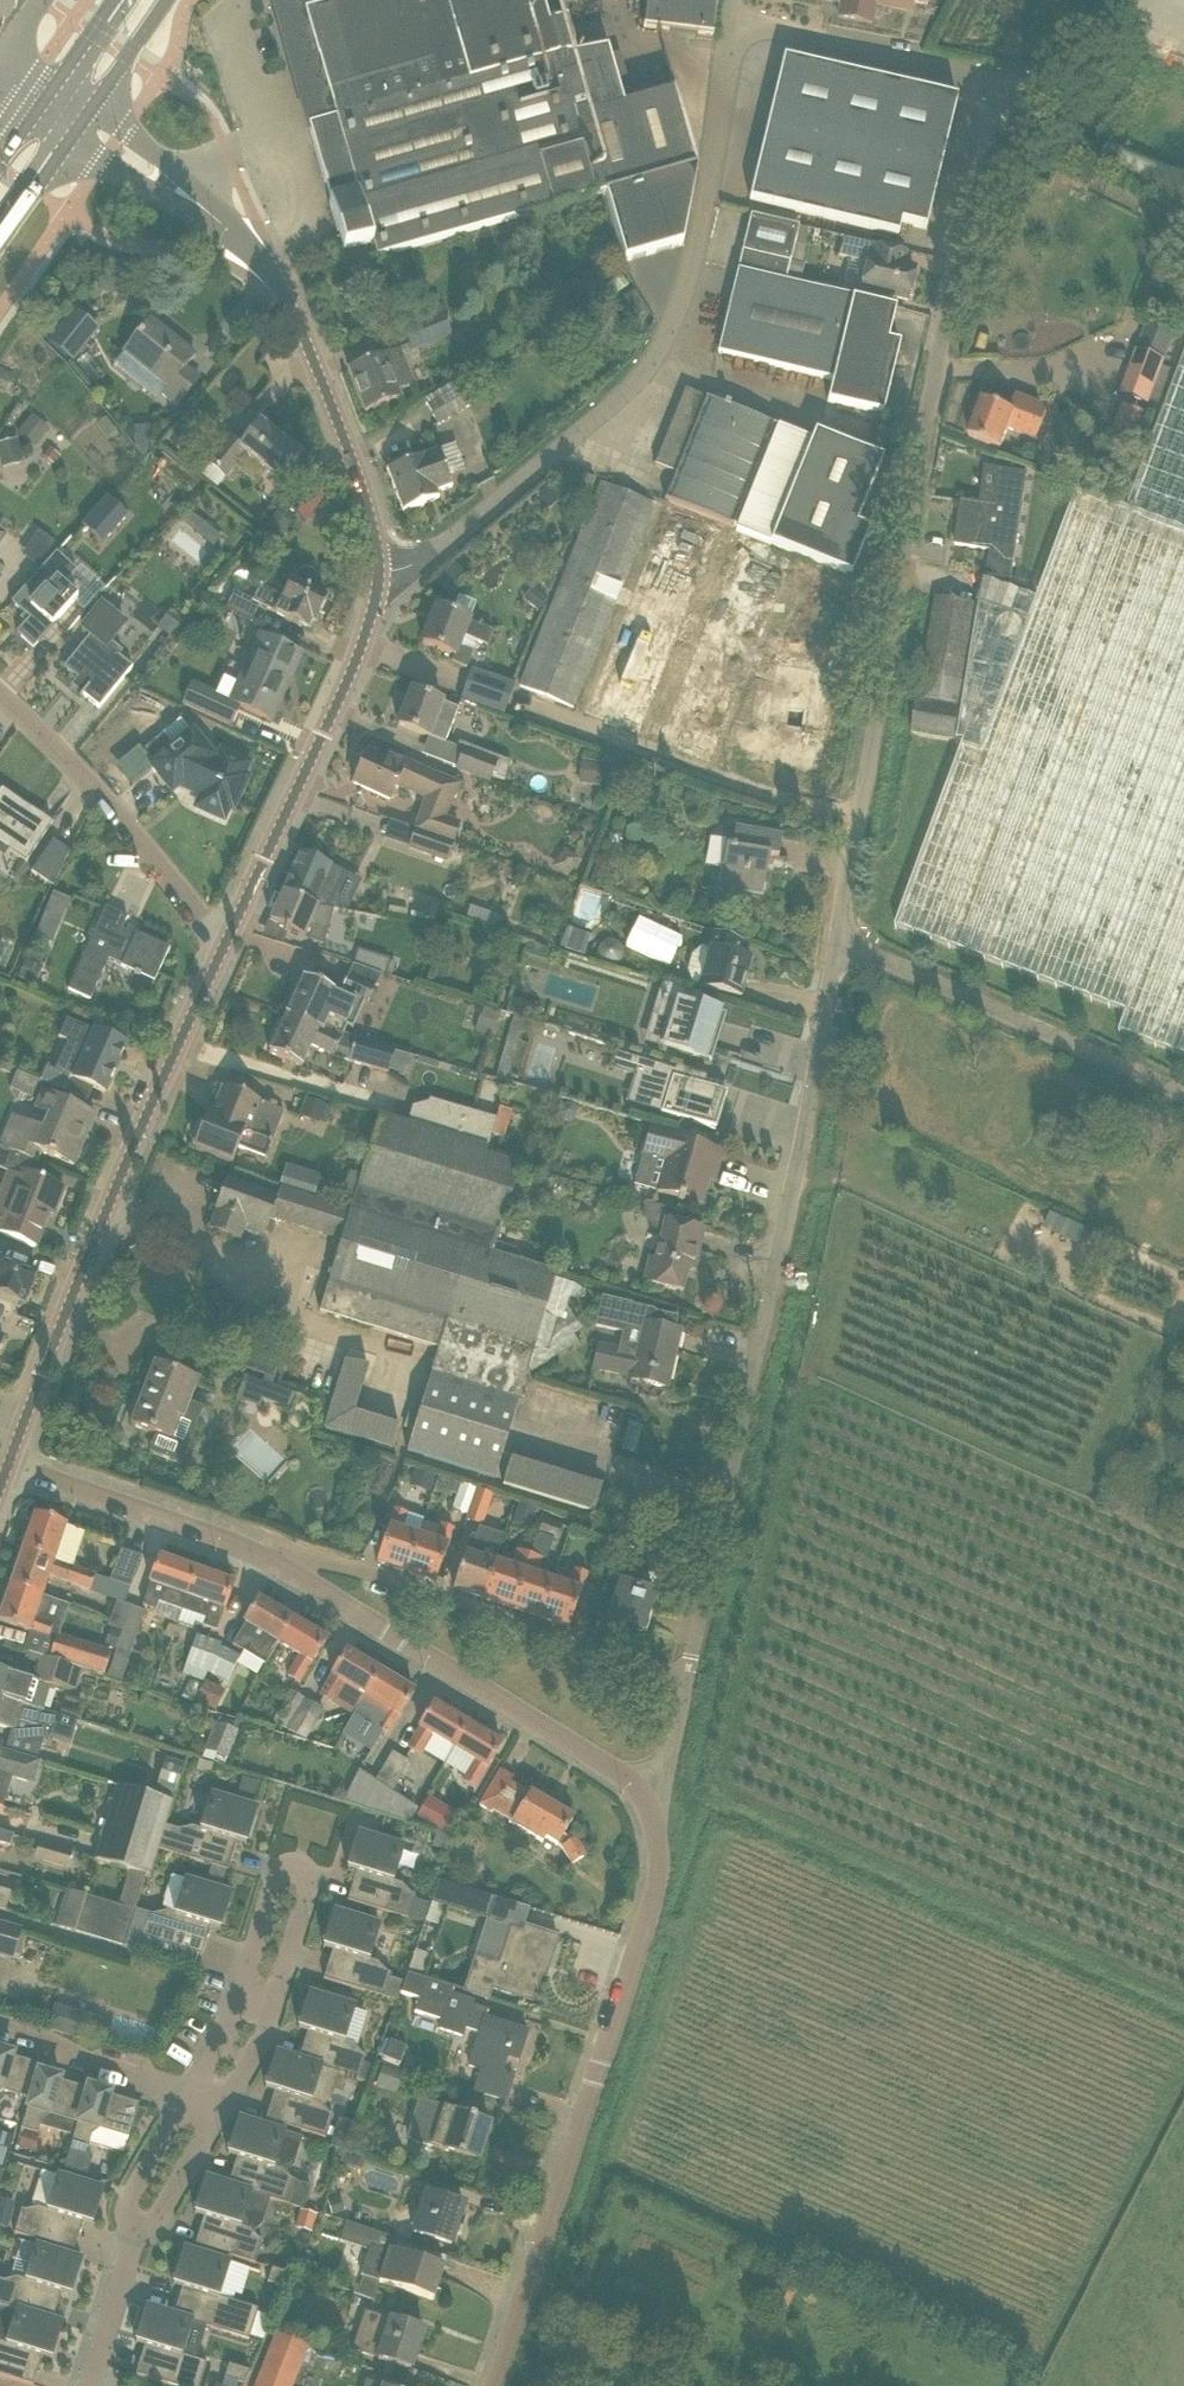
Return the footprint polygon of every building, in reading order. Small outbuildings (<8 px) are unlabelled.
[(695,169),(673,91),(623,105),(607,50),(575,58),(566,24),(550,28),(541,0),(352,0),(343,2),(342,0),(283,0),(278,10),(295,68),(297,67),(296,67),(318,61),(336,121),(308,129),(330,203),(329,204),(343,254),(372,246),(376,260),(595,201),(594,198),(605,195),(625,262),(683,245),(695,169)] [(717,0),(647,0),(644,30),(712,38),(717,0)] [(839,18),(871,24),(875,4),(906,10),(908,2),(928,5),(929,0),(843,0),(839,18)] [(785,57),(750,200),(899,235),(902,223),(926,229),(957,99),(785,57)] [(751,215),(738,270),(787,282),(799,228),(751,215)] [(868,263),(862,290),(885,295),(907,301),(908,298),(913,296),(915,286),(912,283),(915,270),(902,267),(906,252),(844,237),(839,255),(868,263)] [(855,299),(787,282),(738,270),(718,353),(832,383),(827,404),(882,418),(900,348),(889,345),(897,311),(855,300),(855,299)] [(74,311),(51,342),(73,359),(96,329),(74,311)] [(404,326),(413,352),(452,336),(443,312),(404,326)] [(168,389),(163,395),(178,407),(200,379),(186,367),(195,355),(151,320),(124,355),(168,389)] [(1168,355),(1175,333),(1148,323),(1140,346),(1168,355)] [(349,370),(365,412),(400,398),(396,390),(413,383),(401,350),(349,370)] [(1165,359),(1137,350),(1119,395),(1148,405),(1165,359)] [(1183,531),(1183,358),(1128,510),(1183,531)] [(424,402),(434,417),(438,425),(472,405),(470,403),(460,387),(457,383),(424,402)] [(812,440),(775,425),(730,407),(731,405),(726,403),(725,405),(685,389),(655,465),(676,473),(665,500),(687,508),(737,527),(736,531),(770,545),(771,543),(851,576),(869,531),(856,525),(883,459),(815,432),(812,440)] [(1049,408),(1028,399),(1017,395),(1011,411),(984,400),(969,436),(1001,448),(1009,428),(1036,439),(1049,408)] [(1125,403),(1119,421),(1138,428),(1144,410),(1125,403)] [(34,444),(48,427),(32,414),(18,432),(34,444)] [(209,463),(209,464),(228,478),(246,454),(282,482),(301,457),(261,424),(242,449),(228,438),(218,451),(209,463)] [(2,462),(20,461),(18,441),(0,442),(2,462)] [(209,463),(218,451),(208,445),(201,457),(209,463)] [(437,492),(452,487),(439,451),(387,470),(403,512),(439,498),(437,492)] [(989,575),(1011,579),(1013,579),(1029,475),(1001,470),(996,507),(962,502),(956,545),(992,550),(989,575)] [(584,475),(578,491),(589,495),(595,480),(584,475)] [(573,708),(646,527),(655,505),(601,484),(593,506),(520,685),(573,708)] [(324,500),(307,485),(288,508),(306,523),(324,500)] [(981,605),(960,740),(965,741),(896,927),(1128,1013),(1120,1033),(1183,1056),(1183,531),(1128,510),(1128,511),(1079,491),(1038,600),(985,581),(981,605)] [(103,543),(129,514),(110,497),(84,526),(103,543)] [(198,566),(223,538),(190,508),(165,536),(198,566)] [(261,532),(275,543),(292,523),(278,512),(261,532)] [(39,529),(22,553),(40,566),(57,542),(39,529)] [(29,619),(17,633),(34,648),(54,626),(53,625),(78,598),(64,585),(76,572),(56,554),(12,603),(29,619)] [(331,601),(312,593),(318,579),(317,576),(314,574),(312,571),(309,570),(305,570),(302,570),(299,571),(293,584),(290,583),(283,599),(259,589),(252,603),(234,594),(227,609),(253,622),(259,607),(308,628),(311,620),(316,622),(321,613),(324,615),(331,601)] [(913,733),(960,740),(981,605),(938,598),(921,701),(918,701),(913,733)] [(83,627),(92,634),(64,667),(89,687),(82,694),(99,708),(132,667),(119,656),(122,652),(110,641),(123,625),(100,606),(83,627)] [(423,643),(454,656),(451,662),(467,669),(472,653),(471,653),(477,640),(488,644),(493,628),(437,607),(423,643)] [(261,636),(231,703),(267,719),(287,673),(292,675),(302,654),(261,636)] [(761,760),(823,770),(838,672),(776,663),(761,760)] [(470,669),(460,697),(503,712),(513,684),(470,669)] [(398,726),(428,737),(445,744),(459,711),(442,704),(442,703),(412,691),(398,726)] [(452,730),(460,733),(470,708),(462,705),(452,730)] [(215,759),(214,758),(193,733),(152,767),(172,792),(180,785),(204,796),(200,807),(222,817),(227,806),(233,809),(247,778),(245,777),(252,762),(220,748),(215,759)] [(511,762),(486,752),(484,756),(467,749),(468,745),(459,742),(450,765),(489,780),(491,775),(504,780),(511,762)] [(427,798),(416,830),(453,842),(459,824),(443,819),(448,807),(458,785),(437,776),(437,777),(387,755),(384,762),(367,754),(354,783),(389,799),(397,783),(428,797),(427,798)] [(584,759),(580,780),(602,784),(606,763),(584,759)] [(2,788),(0,791),(0,839),(12,847),(9,851),(26,862),(53,823),(35,811),(33,815),(0,793),(3,789),(2,788)] [(778,859),(783,837),(736,826),(731,849),(726,847),(718,886),(763,895),(770,857),(778,859)] [(453,842),(416,830),(410,847),(446,860),(453,842)] [(32,872),(53,887),(70,852),(53,840),(32,872)] [(315,906),(319,907),(328,908),(345,872),(332,866),(332,865),(301,852),(283,892),(283,893),(315,906)] [(300,939),(300,938),(323,944),(328,928),(312,923),(319,907),(315,906),(283,893),(270,922),(286,929),(285,932),(300,939)] [(128,917),(106,907),(69,990),(90,1000),(114,947),(127,953),(121,966),(135,973),(134,974),(140,977),(141,975),(155,982),(170,948),(136,933),(133,940),(120,934),(128,917)] [(484,925),(488,913),(470,907),(466,919),(484,925)] [(54,946),(61,928),(43,921),(36,939),(54,946)] [(568,925),(560,948),(584,956),(592,932),(568,925)] [(692,983),(700,985),(700,986),(741,997),(751,959),(740,956),(744,943),(714,935),(710,949),(702,947),(692,956),(688,970),(692,983)] [(368,967),(384,972),(389,956),(373,951),(368,967)] [(341,994),(305,978),(295,999),(291,997),(285,1009),(289,1011),(288,1015),(308,1024),(308,1023),(326,1032),(328,1027),(344,1035),(348,1027),(353,1029),(365,1002),(370,1004),(377,989),(349,976),(341,994)] [(662,984),(644,1042),(662,1047),(711,1063),(726,1015),(699,1007),(702,996),(662,984)] [(533,1007),(511,1000),(507,1013),(529,1020),(533,1007)] [(280,1032),(270,1053),(302,1068),(311,1047),(333,1057),(350,1062),(373,1068),(372,1073),(389,1077),(396,1049),(346,1036),(344,1035),(328,1027),(326,1032),(308,1023),(308,1024),(288,1015),(285,1020),(281,1018),(275,1030),(280,1032)] [(519,1078),(528,1045),(518,1042),(525,1019),(513,1016),(495,1079),(507,1082),(509,1076),(519,1078)] [(74,1080),(105,1093),(126,1045),(95,1031),(95,1032),(66,1019),(59,1037),(87,1050),(74,1080)] [(649,1110),(670,1117),(715,1131),(727,1095),(704,1088),(708,1077),(618,1048),(611,1068),(658,1083),(649,1110)] [(40,1081),(64,1091),(70,1077),(46,1066),(40,1081)] [(31,1093),(34,1079),(16,1075),(13,1088),(31,1093)] [(196,1147),(195,1149),(231,1165),(238,1149),(264,1160),(284,1114),(224,1088),(211,1119),(208,1117),(203,1130),(199,1128),(192,1146),(196,1147)] [(25,1120),(12,1152),(31,1160),(37,1149),(49,1154),(48,1155),(54,1157),(54,1156),(73,1165),(82,1144),(78,1142),(91,1113),(44,1092),(38,1108),(52,1114),(46,1129),(25,1120)] [(325,1121),(331,1106),(308,1096),(302,1112),(325,1121)] [(412,1107),(407,1123),(488,1148),(496,1119),(429,1099),(412,1107)] [(350,1211),(335,1207),(280,1190),(276,1200),(226,1180),(215,1210),(217,1210),(210,1230),(240,1241),(247,1223),(269,1231),(274,1217),(341,1238),(318,1314),(438,1351),(431,1374),(519,1401),(557,1275),(493,1255),(521,1166),(485,1156),(488,1148),(407,1123),(380,1114),(350,1211)] [(721,1155),(691,1146),(693,1138),(653,1126),(644,1156),(665,1163),(657,1192),(700,1205),(711,1170),(716,1172),(721,1155)] [(64,1188),(20,1171),(0,1222),(0,1233),(35,1248),(52,1207),(56,1209),(64,1188)] [(537,1194),(548,1197),(552,1181),(541,1178),(537,1194)] [(1045,1226),(1085,1243),(1092,1229),(1052,1211),(1045,1226)] [(645,1283),(682,1292),(687,1270),(693,1271),(703,1231),(665,1222),(656,1261),(650,1259),(645,1283)] [(19,1302),(23,1303),(27,1294),(29,1295),(37,1275),(0,1261),(0,1294),(19,1302)] [(19,1302),(0,1294),(0,1310),(14,1315),(19,1302)] [(630,1378),(630,1379),(666,1388),(679,1332),(674,1331),(677,1319),(653,1313),(653,1312),(630,1307),(630,1306),(603,1299),(596,1326),(624,1333),(626,1327),(642,1330),(636,1356),(598,1346),(592,1368),(630,1378)] [(337,1390),(344,1361),(327,1357),(320,1386),(337,1390)] [(348,1357),(328,1429),(399,1449),(407,1424),(363,1412),(376,1365),(348,1357)] [(197,1382),(155,1366),(131,1426),(157,1436),(150,1453),(181,1465),(202,1411),(188,1405),(197,1382)] [(261,1406),(263,1399),(292,1408),(297,1391),(243,1375),(236,1399),(261,1406)] [(600,1514),(609,1485),(515,1455),(506,1484),(600,1514)] [(430,1492),(435,1477),(414,1470),(409,1486),(430,1492)] [(456,1495),(459,1485),(448,1481),(445,1491),(456,1495)] [(461,1484),(453,1508),(466,1512),(474,1489),(461,1484)] [(494,1494),(479,1489),(468,1519),(483,1525),(494,1494)] [(535,1511),(517,1505),(511,1525),(528,1530),(535,1511)] [(377,1563),(406,1573),(418,1537),(400,1531),(407,1513),(395,1509),(377,1563)] [(54,1562),(66,1526),(35,1515),(22,1551),(54,1562)] [(436,1582),(454,1529),(441,1524),(435,1543),(418,1537),(406,1573),(436,1582)] [(483,1598),(495,1563),(501,1544),(472,1535),(454,1588),(483,1598)] [(624,1555),(633,1558),(639,1556),(641,1549),(638,1543),(628,1540),(623,1543),(621,1550),(624,1555)] [(110,1580),(130,1587),(143,1557),(121,1550),(110,1580)] [(483,1598),(512,1608),(530,1554),(520,1551),(517,1550),(510,1568),(495,1563),(483,1598)] [(95,1577),(54,1562),(22,1551),(16,1571),(10,1568),(4,1583),(3,1583),(2,1584),(10,1587),(43,1598),(50,1577),(90,1591),(95,1577)] [(512,1608),(541,1618),(553,1582),(535,1576),(542,1558),(530,1554),(512,1608)] [(196,1571),(159,1557),(141,1606),(156,1611),(159,1602),(182,1610),(196,1571)] [(568,1588),(553,1582),(541,1618),(570,1628),(588,1574),(575,1569),(568,1588)] [(234,1584),(196,1571),(182,1610),(183,1610),(178,1623),(193,1629),(194,1623),(203,1626),(203,1627),(216,1632),(224,1609),(225,1609),(234,1584)] [(622,1583),(609,1621),(641,1632),(654,1594),(622,1583)] [(43,1598),(10,1587),(0,1616),(0,1623),(30,1633),(31,1632),(49,1639),(54,1625),(45,1621),(52,1601),(43,1598)] [(266,1663),(279,1642),(292,1619),(258,1599),(244,1622),(245,1622),(233,1642),(266,1663)] [(108,1626),(113,1628),(123,1631),(132,1606),(116,1601),(108,1626)] [(123,1631),(124,1631),(137,1636),(145,1611),(132,1606),(123,1631)] [(326,1640),(292,1619),(279,1642),(300,1655),(287,1675),(300,1683),(326,1640)] [(117,1650),(117,1649),(123,1631),(111,1627),(105,1646),(117,1650)] [(110,1651),(59,1635),(52,1658),(103,1674),(110,1651)] [(221,1644),(196,1635),(182,1675),(203,1682),(207,1673),(220,1647),(221,1644)] [(220,1647),(207,1673),(227,1682),(239,1657),(220,1647)] [(333,1702),(354,1715),(380,1672),(346,1651),(332,1674),(334,1675),(321,1695),(333,1702)] [(42,1711),(50,1686),(68,1692),(75,1668),(42,1658),(35,1681),(0,1670),(0,1698),(42,1711)] [(114,1659),(108,1676),(122,1681),(128,1664),(114,1659)] [(380,1672),(354,1715),(354,1716),(388,1735),(414,1692),(380,1672)] [(306,1700),(290,1692),(273,1722),(289,1731),(306,1700)] [(0,1698),(0,1726),(12,1730),(15,1721),(53,1731),(57,1716),(57,1715),(42,1711),(0,1698)] [(308,1701),(291,1732),(306,1741),(323,1710),(308,1701)] [(434,1704),(420,1727),(421,1728),(409,1748),(421,1755),(424,1751),(444,1764),(454,1747),(468,1725),(434,1704)] [(78,1723),(57,1716),(53,1731),(51,1737),(72,1743),(78,1723)] [(237,1731),(217,1723),(216,1723),(205,1751),(228,1759),(238,1731),(237,1731)] [(502,1745),(468,1725),(454,1747),(477,1761),(465,1781),(476,1788),(488,1768),(502,1745)] [(3,1807),(12,1779),(34,1786),(41,1762),(0,1749),(0,1806),(3,1807)] [(376,1780),(392,1792),(410,1762),(392,1752),(376,1780)] [(180,1787),(179,1770),(161,1771),(162,1788),(180,1787)] [(371,1778),(359,1770),(343,1802),(357,1807),(371,1778)] [(501,1770),(489,1791),(480,1805),(491,1812),(493,1810),(514,1821),(512,1825),(542,1842),(545,1838),(562,1847),(572,1864),(586,1856),(576,1840),(574,1841),(564,1834),(573,1819),(531,1794),(530,1795),(510,1783),(513,1777),(501,1770)] [(260,1783),(243,1778),(238,1796),(255,1801),(260,1783)] [(371,1778),(357,1807),(411,1824),(420,1808),(392,1792),(376,1780),(371,1778)] [(130,1871),(143,1875),(150,1877),(159,1849),(166,1825),(173,1802),(118,1785),(95,1860),(130,1871)] [(237,1842),(245,1844),(246,1844),(257,1808),(212,1794),(201,1829),(193,1826),(179,1829),(166,1825),(159,1849),(228,1870),(237,1842)] [(457,1815),(429,1799),(419,1817),(447,1833),(457,1815)] [(10,1847),(13,1835),(0,1831),(0,1844),(10,1847)] [(348,1901),(408,1918),(424,1923),(430,1905),(414,1900),(415,1895),(412,1894),(402,1884),(393,1882),(404,1847),(359,1833),(350,1861),(359,1864),(348,1901)] [(73,1851),(40,1842),(36,1857),(68,1867),(73,1851)] [(143,1875),(130,1871),(126,1882),(141,1887),(143,1875)] [(220,1930),(222,1921),(231,1893),(186,1880),(175,1914),(167,1912),(152,1914),(149,1913),(142,1937),(202,1955),(211,1927),(220,1930)] [(433,1903),(488,1920),(495,1899),(439,1882),(433,1903)] [(5,1911),(12,1892),(0,1888),(0,1910),(5,1911)] [(87,1896),(79,1920),(104,1928),(112,1903),(87,1896)] [(334,1911),(324,1946),(323,1947),(332,1950),(323,1979),(383,1997),(391,1974),(387,1973),(378,1963),(369,1960),(380,1925),(334,1911)] [(76,1931),(79,1920),(59,1914),(56,1925),(76,1931)] [(2,1925),(0,1924),(0,1957),(13,1960),(21,1930),(2,1925)] [(488,1999),(492,1988),(533,2001),(541,1975),(544,1966),(549,1967),(558,1938),(521,1925),(519,1931),(510,1928),(499,1961),(476,1954),(463,1991),(466,1992),(488,1999)] [(464,2028),(480,2033),(485,2018),(488,2009),(472,2004),(473,2002),(450,1994),(453,1988),(408,1973),(402,1993),(420,1999),(416,2012),(442,2020),(440,2028),(462,2035),(464,2028)] [(310,1993),(299,2027),(298,2029),(307,2032),(299,2059),(322,2066),(321,2068),(358,2080),(366,2056),(362,2055),(353,2044),(344,2042),(355,2007),(310,1993)] [(47,2028),(59,2032),(67,2008),(55,2004),(47,2028)] [(485,2018),(480,2033),(469,2065),(481,2068),(474,2090),(506,2101),(513,2078),(502,2074),(510,2049),(521,2053),(528,2032),(485,2018)] [(386,2056),(402,2060),(405,2045),(390,2041),(386,2056)] [(30,2099),(31,2099),(39,2071),(40,2072),(42,2065),(13,2057),(14,2054),(0,2050),(0,2090),(30,2099)] [(322,2066),(299,2059),(277,2052),(268,2080),(277,2083),(266,2120),(326,2138),(333,2114),(329,2113),(320,2103),(311,2100),(321,2068),(322,2066)] [(31,2099),(30,2099),(20,2130),(38,2135),(43,2114),(77,2123),(87,2088),(60,2080),(61,2078),(40,2072),(39,2071),(31,2099)] [(88,2089),(87,2088),(77,2123),(71,2145),(88,2149),(92,2135),(100,2129),(129,2138),(133,2127),(136,2128),(145,2113),(138,2110),(139,2104),(110,2095),(111,2093),(88,2086),(88,2089)] [(475,2120),(476,2118),(419,2099),(407,2139),(478,2162),(490,2125),(475,2120)] [(304,2209),(309,2191),(293,2186),(295,2180),(292,2179),(282,2169),(274,2166),(284,2131),(239,2118),(231,2146),(240,2149),(229,2184),(251,2191),(251,2193),(288,2204),(304,2209)] [(350,2131),(336,2126),(331,2144),(345,2148),(350,2131)] [(0,2132),(0,2169),(2,2169),(11,2135),(0,2132)] [(363,2170),(367,2158),(345,2150),(341,2162),(363,2170)] [(69,2152),(65,2167),(64,2168),(81,2173),(84,2163),(76,2160),(72,2153),(69,2152)] [(83,2223),(91,2225),(92,2225),(103,2189),(58,2175),(47,2210),(39,2207),(25,2211),(22,2209),(14,2233),(74,2251),(83,2223)] [(263,2240),(259,2239),(249,2228),(241,2226),(251,2193),(251,2191),(229,2184),(206,2177),(195,2213),(204,2216),(195,2245),(255,2263),(263,2240)] [(414,2232),(451,2244),(464,2206),(426,2193),(414,2232)] [(313,2231),(318,2214),(302,2209),(296,2225),(313,2231)] [(0,2280),(0,2306),(17,2311),(17,2309),(53,2320),(62,2293),(71,2296),(82,2260),(36,2246),(26,2280),(17,2278),(4,2281),(0,2280)] [(373,2300),(379,2282),(433,2300),(444,2266),(390,2248),(389,2252),(371,2246),(361,2276),(363,2276),(357,2295),(373,2300)] [(173,2284),(183,2287),(174,2315),(192,2320),(192,2322),(250,2339),(259,2309),(219,2297),(230,2262),(184,2248),(173,2284)] [(294,2276),(272,2269),(268,2283),(287,2288),(294,2276)] [(192,2322),(192,2320),(174,2315),(147,2307),(136,2343),(145,2346),(136,2374),(174,2385),(200,2385),(207,2363),(182,2355),(192,2322)] [(53,2320),(17,2309),(17,2311),(6,2344),(0,2342),(0,2375),(34,2385),(42,2356),(51,2359),(62,2323),(53,2320)] [(378,2359),(411,2369),(424,2330),(391,2319),(365,2312),(352,2352),(378,2360),(378,2359)] [(308,2346),(277,2334),(257,2385),(292,2385),(308,2346)] [(252,2367),(231,2360),(227,2374),(246,2380),(252,2367)]
